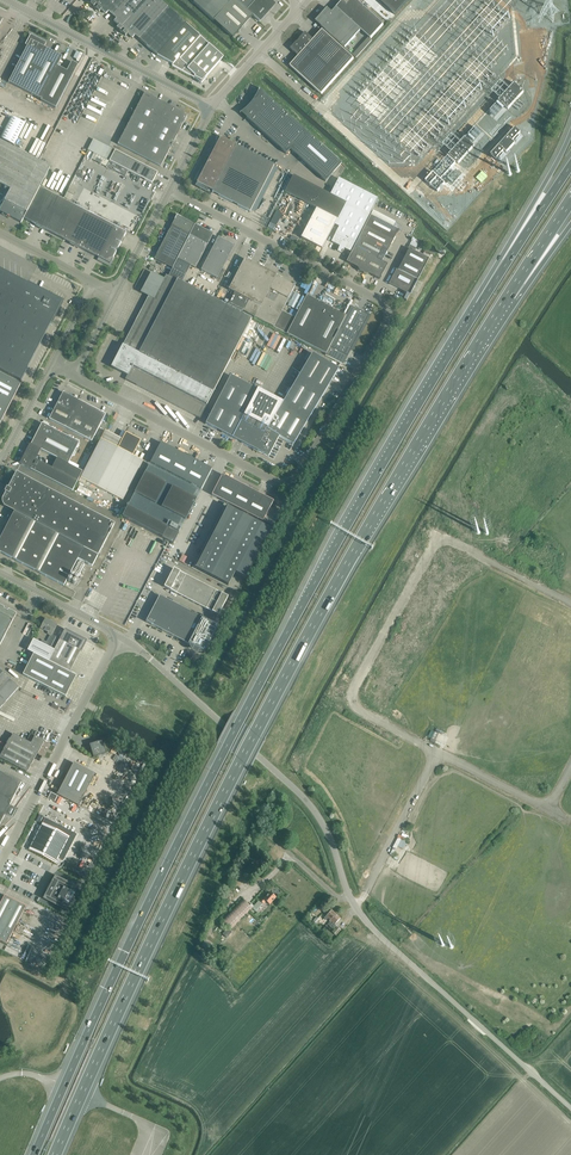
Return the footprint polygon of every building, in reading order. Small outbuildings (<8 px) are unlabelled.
[(95,8),(102,0),(91,0),(93,1),(90,4),(95,8)] [(112,15),(126,0),(102,0),(95,8),(99,12),(101,9),(106,13),(108,11),(112,15)] [(117,28),(121,32),(150,0),(126,0),(112,15),(117,19),(115,21),(119,25),(117,28)] [(141,37),(168,7),(160,0),(150,0),(121,32),(126,36),(128,33),(132,37),(134,35),(139,39),(141,37)] [(193,2),(214,21),(232,0),(195,0),(193,2)] [(235,0),(232,0),(214,21),(222,28),(233,38),(237,33),(253,16),(247,10),(235,0)] [(247,10),(256,0),(235,0),(247,10)] [(273,3),(269,0),(256,0),(247,10),(253,16),(259,22),(273,6),(273,5),(273,4),(273,3)] [(356,0),(340,0),(342,2),(336,8),(361,30),(369,37),(371,39),(383,25),(356,0)] [(395,15),(408,0),(379,0),(395,15)] [(168,7),(141,37),(139,39),(157,55),(186,23),(168,7)] [(345,48),(361,30),(336,8),(332,13),(329,10),(326,13),(325,12),(322,15),(323,16),(317,22),(322,26),(321,26),(345,48)] [(200,36),(186,23),(157,55),(173,64),(179,58),(180,59),(200,36)] [(322,30),(314,39),(314,40),(306,33),(299,39),(300,40),(297,43),(297,42),(296,42),(291,49),(299,56),(290,66),(321,94),(354,59),(322,30)] [(40,99),(57,66),(62,57),(44,47),(46,43),(33,36),(33,35),(29,36),(29,37),(25,45),(27,47),(8,83),(40,99)] [(179,58),(173,64),(172,65),(182,71),(187,65),(189,67),(209,44),(200,36),(180,59),(179,58)] [(372,40),(371,39),(369,37),(353,55),(356,58),(372,40)] [(223,57),(209,44),(189,67),(187,65),(182,71),(194,77),(202,81),(205,77),(223,57)] [(73,58),(79,61),(83,53),(77,50),(73,58)] [(67,71),(57,66),(40,99),(41,99),(41,101),(55,108),(78,65),(72,62),(67,71)] [(385,88),(391,98),(401,92),(390,72),(384,75),(387,79),(380,83),(384,89),(385,88)] [(377,85),(376,81),(375,81),(373,82),(372,80),(370,85),(369,80),(367,80),(368,82),(367,85),(364,88),(360,89),(356,93),(357,94),(362,90),(362,92),(359,95),(365,94),(371,96),(373,98),(375,99),(372,101),(375,102),(378,102),(376,99),(378,98),(376,95),(379,94),(377,91),(376,88),(377,85)] [(514,83),(499,101),(508,109),(524,92),(514,83)] [(259,88),(258,90),(257,94),(256,96),(254,99),(252,101),(250,104),(249,106),(246,108),(244,110),(242,112),(239,113),(240,114),(241,113),(286,154),(290,149),(325,181),(341,164),(259,89),(259,88)] [(183,112),(182,113),(145,93),(145,92),(141,90),(138,95),(139,96),(131,111),(134,112),(118,144),(161,167),(185,120),(185,121),(187,117),(187,116),(187,115),(187,114),(183,112)] [(1,138),(14,145),(25,124),(12,117),(1,138)] [(515,128),(491,154),(496,159),(504,150),(506,153),(515,143),(512,141),(520,133),(515,128)] [(250,212),(274,165),(220,137),(197,183),(209,189),(209,191),(212,192),(250,212)] [(465,138),(449,155),(458,164),(474,146),(465,138)] [(23,219),(40,187),(50,167),(0,141),(0,184),(10,189),(0,209),(0,212),(21,223),(23,219)] [(115,150),(109,161),(152,183),(157,173),(115,150)] [(293,175),(284,192),(285,192),(316,209),(313,214),(304,232),(301,238),(318,247),(322,249),(327,238),(334,225),(346,203),(330,194),(293,175)] [(330,194),(346,203),(369,215),(377,199),(338,178),(330,194)] [(41,228),(57,196),(40,187),(23,219),(36,226),(37,224),(41,226),(41,228)] [(74,205),(57,196),(41,228),(42,226),(46,229),(45,230),(58,237),(74,205)] [(344,249),(350,252),(369,215),(346,203),(334,225),(339,227),(331,242),(339,246),(337,251),(338,251),(338,250),(342,252),(341,253),(342,253),(344,249)] [(281,204),(277,210),(282,213),(285,207),(281,204)] [(99,259),(102,261),(103,260),(110,264),(126,232),(74,205),(58,237),(71,244),(72,242),(76,244),(75,246),(76,244),(81,247),(80,248),(99,259)] [(154,259),(172,268),(177,259),(195,225),(179,217),(179,216),(177,215),(176,217),(154,259)] [(370,215),(365,226),(393,240),(393,239),(395,239),(394,237),(398,230),(370,215)] [(177,259),(172,268),(168,276),(177,280),(177,279),(182,282),(191,266),(195,268),(213,234),(195,225),(177,259)] [(392,242),(393,240),(365,226),(359,237),(387,251),(391,244),(393,243),(392,242)] [(359,237),(354,247),(371,255),(382,261),(385,254),(387,254),(387,252),(387,251),(359,237)] [(201,270),(217,278),(225,262),(226,263),(234,247),(234,246),(218,238),(201,270)] [(409,248),(415,250),(419,240),(413,238),(409,248)] [(371,255),(354,247),(346,262),(357,268),(358,269),(357,270),(358,271),(359,271),(360,271),(360,272),(361,272),(362,273),(371,255)] [(404,258),(403,259),(423,269),(428,259),(409,249),(405,256),(403,256),(404,258)] [(382,261),(371,255),(362,273),(363,273),(364,273),(365,274),(366,274),(367,274),(368,273),(380,279),(387,264),(382,261)] [(245,259),(228,290),(234,293),(229,303),(243,311),(255,317),(274,327),(287,334),(295,317),(282,311),(294,287),(285,282),(276,277),(277,275),(267,270),(258,266),(250,261),(245,259)] [(401,261),(402,263),(398,270),(417,280),(423,269),(403,259),(403,260),(401,261)] [(139,281),(140,281),(142,276),(147,278),(149,273),(149,272),(149,271),(144,269),(139,281)] [(410,295),(417,280),(398,270),(396,269),(388,284),(410,295)] [(21,381),(27,370),(26,370),(62,301),(26,283),(21,283),(20,280),(15,281),(15,277),(9,278),(9,274),(4,275),(3,271),(0,271),(0,370),(21,381)] [(252,318),(182,282),(177,279),(177,280),(168,276),(166,275),(163,274),(161,277),(151,272),(140,292),(151,298),(128,342),(131,343),(129,346),(124,343),(123,346),(123,345),(120,351),(117,349),(112,360),(114,361),(111,367),(127,375),(125,380),(200,419),(207,405),(206,405),(252,318)] [(298,310),(304,297),(294,292),(288,305),(298,310)] [(295,317),(287,334),(326,354),(346,315),(341,313),(336,310),(316,300),(312,298),(307,295),(304,301),(295,317)] [(326,354),(325,355),(342,364),(343,364),(347,356),(369,315),(360,310),(358,309),(351,306),(346,314),(346,315),(326,354)] [(206,422),(205,424),(268,457),(279,437),(293,445),(338,369),(321,358),(312,353),(283,403),(230,375),(207,420),(206,422)] [(0,373),(0,423),(20,384),(0,373)] [(63,392),(52,414),(49,419),(92,441),(106,414),(63,392)] [(41,450),(57,458),(68,464),(79,442),(42,423),(31,445),(41,450)] [(141,440),(135,437),(126,433),(118,448),(101,439),(79,482),(84,484),(85,481),(123,500),(139,468),(129,463),(141,440)] [(201,490),(212,469),(161,442),(150,463),(201,490)] [(82,471),(68,464),(57,458),(52,468),(36,459),(36,458),(37,458),(38,458),(38,457),(38,456),(37,456),(38,455),(36,455),(36,454),(34,453),(30,451),(29,451),(27,451),(27,452),(26,454),(27,455),(28,456),(27,457),(25,456),(21,464),(72,491),(82,471)] [(6,507),(14,512),(98,556),(114,524),(16,472),(3,498),(2,499),(2,500),(2,501),(2,502),(2,503),(3,504),(3,505),(4,506),(5,507),(6,507)] [(134,494),(155,504),(185,520),(196,499),(145,472),(134,494)] [(273,501),(222,474),(212,495),(263,522),(273,501)] [(179,533),(168,528),(127,506),(122,517),(173,544),(179,533)] [(227,507),(195,568),(228,585),(235,573),(245,578),(271,529),(227,507)] [(270,508),(263,522),(270,525),(272,526),(273,527),(277,520),(280,514),(280,513),(277,512),(270,508)] [(92,567),(98,556),(14,512),(6,528),(3,526),(0,531),(0,552),(64,586),(78,559),(92,567)] [(169,578),(175,581),(180,572),(174,568),(169,578)] [(186,575),(180,572),(175,581),(181,584),(186,575)] [(187,587),(192,578),(186,575),(181,584),(187,587)] [(170,590),(175,581),(169,578),(164,587),(170,590)] [(198,581),(192,578),(187,587),(193,590),(198,581)] [(170,590),(176,593),(181,584),(175,581),(170,590)] [(199,594),(204,584),(198,581),(193,590),(199,594)] [(182,597),(187,587),(181,584),(176,593),(182,597)] [(210,587),(204,584),(199,594),(205,597),(210,587)] [(182,597),(188,600),(193,590),(187,587),(182,597)] [(211,600),(216,591),(210,587),(205,597),(211,600)] [(194,603),(199,594),(193,590),(188,600),(194,603)] [(222,594),(216,591),(211,600),(217,603),(222,594)] [(194,603),(200,606),(205,597),(199,594),(194,603)] [(222,594),(217,603),(223,606),(228,597),(222,594)] [(202,618),(160,596),(146,622),(188,644),(188,645),(188,644),(194,647),(195,647),(199,649),(198,649),(204,652),(204,653),(219,626),(218,626),(202,618),(202,617),(202,618)] [(211,600),(205,597),(200,606),(206,609),(211,600)] [(206,609),(212,612),(217,603),(211,600),(206,609)] [(217,603),(212,612),(218,615),(223,606),(217,603)] [(17,613),(0,605),(0,645),(17,613)] [(41,628),(49,632),(48,633),(51,635),(57,625),(45,619),(41,628)] [(70,672),(86,640),(65,629),(60,639),(55,649),(54,650),(33,639),(27,651),(34,654),(23,675),(65,697),(76,676),(70,672)] [(54,635),(48,646),(53,648),(58,638),(54,635)] [(19,687),(0,670),(0,708),(19,687)] [(431,741),(441,746),(442,744),(436,741),(439,734),(442,735),(443,733),(437,729),(435,733),(431,731),(428,737),(432,739),(431,741)] [(0,757),(0,758),(1,758),(18,767),(26,772),(27,772),(29,767),(37,753),(38,753),(41,749),(41,748),(42,746),(44,742),(44,741),(45,741),(35,736),(30,734),(28,739),(30,740),(29,742),(13,734),(10,738),(0,757)] [(93,743),(89,744),(91,748),(93,757),(106,753),(102,740),(100,741),(93,743)] [(95,774),(73,763),(57,795),(78,806),(95,774)] [(4,815),(12,817),(16,809),(15,809),(11,806),(10,805),(21,783),(0,772),(0,824),(4,815)] [(69,837),(42,823),(29,849),(55,863),(69,837)] [(46,893),(43,899),(66,911),(78,887),(55,875),(52,881),(51,881),(51,883),(50,883),(50,885),(49,885),(49,887),(48,887),(48,889),(47,889),(47,891),(46,890),(46,893)] [(260,901),(257,904),(260,907),(263,904),(266,901),(269,904),(276,897),(270,892),(264,899),(262,898),(260,901)] [(0,904),(0,940),(7,944),(26,906),(5,895),(0,904)] [(252,908),(242,898),(221,919),(231,929),(252,908)] [(340,918),(331,910),(324,918),(326,920),(327,918),(329,920),(328,921),(331,923),(332,922),(333,923),(330,927),(333,929),(336,925),(335,924),(340,918)] [(336,935),(341,930),(337,927),(332,932),(336,935)] [(222,934),(226,937),(231,932),(228,928),(222,934)]
